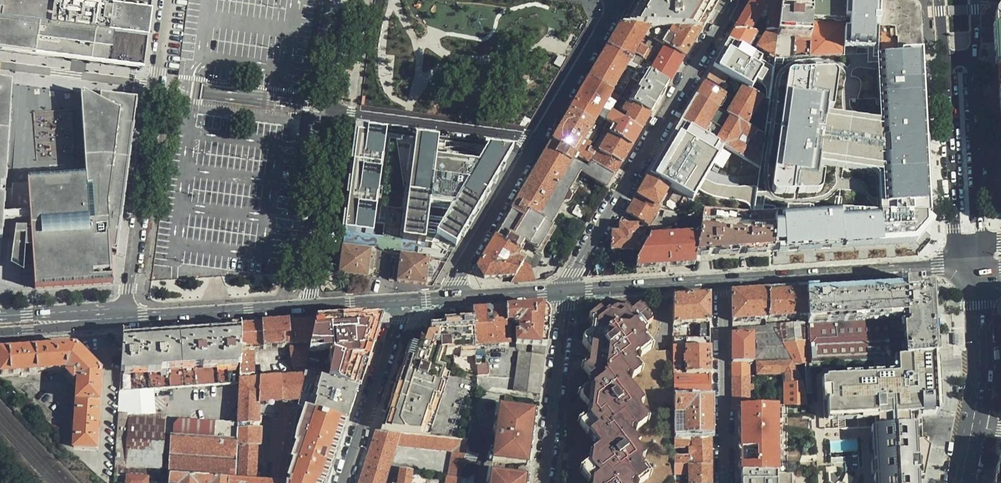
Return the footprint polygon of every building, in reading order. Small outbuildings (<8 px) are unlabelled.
[(145,39),(146,35),(150,0),(0,0),(0,52),(53,59),(55,47),(71,49),(71,55),(109,59),(110,54),(143,58),(145,39)] [(700,29),(715,5),(712,0),(636,0),(633,6),(621,25),(661,27),(700,29)] [(735,30),(752,31),(758,18),(768,19),(766,31),(777,32),(781,0),(753,0),(750,5),(735,30)] [(813,0),(781,0),(777,32),(774,57),(774,59),(809,57),(813,0)] [(846,0),(813,0),(809,57),(843,55),(846,0)] [(850,0),(846,0),(843,55),(878,53),(880,1),(850,0)] [(911,3),(880,1),(878,53),(923,51),(920,12),(911,3)] [(997,5),(992,10),(991,25),(994,64),(1000,64),(1000,5),(997,5)] [(661,27),(621,25),(615,36),(607,49),(629,61),(634,53),(643,58),(650,46),(647,45),(645,47),(639,44),(647,31),(650,32),(648,35),(654,39),(661,27)] [(666,46),(684,57),(691,44),(700,29),(661,27),(654,39),(666,46)] [(735,30),(729,40),(745,50),(756,31),(752,31),(735,30)] [(774,57),(777,32),(766,31),(758,47),(774,57)] [(745,50),(729,40),(714,64),(754,86),(758,77),(763,80),(769,69),(762,66),(765,61),(760,58),(745,50)] [(650,46),(643,58),(648,60),(654,49),(650,46)] [(650,73),(669,84),(676,70),(684,57),(666,46),(650,73)] [(132,69),(141,70),(141,69),(143,58),(110,54),(109,59),(71,55),(71,49),(55,47),(53,59),(132,69)] [(629,61),(607,49),(599,62),(589,81),(611,93),(629,61)] [(923,51),(878,53),(880,114),(882,167),(883,206),(932,208),(928,145),(923,63),(923,51)] [(830,100),(834,101),(839,70),(837,65),(830,64),(792,65),(790,68),(780,122),(769,184),(772,190),(776,194),(796,194),(812,194),(823,194),(825,180),(826,167),(821,165),(822,158),(829,108),(830,100)] [(727,78),(712,69),(707,78),(722,87),(727,78)] [(632,105),(650,115),(659,100),(669,84),(650,73),(645,71),(637,85),(640,87),(630,104),(632,105)] [(611,93),(589,81),(580,95),(571,111),(594,125),(601,129),(606,121),(599,116),(607,101),(615,105),(620,98),(611,93)] [(2,240),(2,237),(3,222),(4,215),(12,84),(0,82),(0,240),(2,240)] [(726,95),(704,82),(696,96),(718,109),(726,95)] [(755,112),(763,97),(744,86),(743,87),(736,100),(755,112)] [(113,283),(137,100),(128,99),(100,95),(100,102),(83,93),(83,95),(81,95),(86,176),(28,180),(30,212),(30,220),(31,233),(27,233),(26,230),(16,229),(15,238),(11,263),(24,268),(26,248),(33,249),(35,289),(113,283)] [(718,109),(696,96),(681,122),(703,135),(718,109)] [(731,116),(746,125),(755,112),(736,100),(727,114),(731,116)] [(625,121),(641,131),(650,115),(632,105),(630,109),(626,107),(623,112),(629,115),(625,121)] [(849,110),(829,108),(822,158),(839,160),(882,167),(880,114),(849,110)] [(594,125),(571,111),(562,127),(553,142),(576,155),(594,125)] [(609,134),(632,147),(639,135),(641,131),(625,121),(611,113),(606,121),(614,125),(609,134)] [(741,157),(755,131),(746,125),(731,116),(714,141),(725,147),(741,157)] [(703,135),(681,122),(649,176),(661,183),(671,188),(692,200),(725,147),(714,141),(703,135)] [(360,125),(346,231),(430,243),(444,230),(463,244),(518,146),(494,143),(485,161),(442,155),(445,137),(374,127),(360,125)] [(611,155),(623,162),(627,155),(632,147),(609,134),(599,150),(610,157),(611,155)] [(580,174),(607,189),(610,183),(614,177),(583,160),(576,155),(553,142),(523,193),(497,238),(521,252),(525,245),(538,251),(552,226),(564,205),(569,203),(577,189),(573,186),(580,174)] [(583,160),(614,177),(623,162),(611,155),(610,157),(599,150),(591,146),(583,160)] [(634,201),(626,214),(650,227),(661,208),(660,207),(671,188),(661,183),(649,176),(638,195),(645,199),(641,205),(634,201)] [(884,246),(883,210),(843,203),(784,209),(784,216),(776,213),(774,237),(770,252),(810,250),(820,249),(827,249),(854,247),(876,246),(907,245),(892,245),(884,246)] [(932,208),(883,206),(883,210),(884,246),(892,245),(907,245),(912,244),(924,230),(937,214),(932,208)] [(770,252),(773,252),(774,237),(776,213),(762,213),(745,211),(705,208),(700,235),(696,256),(712,256),(770,252)] [(30,212),(4,215),(3,222),(30,220),(30,212)] [(613,233),(613,250),(643,250),(643,225),(621,225),(620,233),(613,233)] [(695,264),(696,256),(700,235),(672,236),(671,227),(662,231),(662,237),(650,237),(636,263),(636,268),(663,267),(695,264)] [(527,256),(521,252),(497,238),(479,268),(485,280),(500,279),(514,278),(523,263),(527,256)] [(370,251),(347,248),(343,248),(339,273),(367,277),(368,272),(370,251)] [(427,278),(429,263),(429,258),(401,254),(400,265),(398,281),(426,284),(427,278)] [(547,280),(549,279),(549,275),(534,276),(531,268),(523,263),(514,278),(512,283),(547,280)] [(820,362),(906,357),(934,356),(938,355),(934,296),(934,290),(930,287),(922,288),(922,282),(905,283),(905,288),(900,289),(860,291),(822,293),(818,294),(817,288),(806,289),(808,316),(808,322),(809,330),(810,360),(811,363),(820,362)] [(787,290),(768,291),(770,319),(808,316),(806,289),(787,290)] [(770,319),(768,291),(750,292),(732,293),(733,321),(770,319)] [(692,297),(673,298),(674,343),(674,347),(710,347),(710,324),(709,296),(692,297)] [(674,444),(674,436),(674,400),(674,374),(674,354),(661,353),(648,353),(644,348),(646,346),(640,338),(641,337),(636,330),(640,327),(642,329),(645,326),(647,327),(654,322),(651,318),(652,317),(644,306),(642,307),(640,304),(626,314),(624,312),(619,315),(614,309),(606,315),(600,308),(590,315),(600,330),(594,335),(591,331),(583,337),(585,339),(582,341),(589,351),(592,348),(597,355),(591,360),(589,358),(582,363),(592,376),(596,373),(602,380),(591,388),(589,386),(580,393),(591,407),(593,405),(599,412),(592,417),(589,415),(581,420),(591,433),(602,424),(607,429),(623,418),(643,444),(674,444)] [(512,309),(510,309),(511,324),(516,324),(517,344),(546,347),(550,317),(546,312),(543,307),(530,308),(521,308),(512,309)] [(482,311),(473,311),(474,322),(475,348),(477,376),(486,376),(489,374),(489,363),(486,361),(486,347),(509,345),(507,324),(511,324),(510,309),(496,310),(490,310),(482,311)] [(348,386),(357,389),(377,328),(373,323),(369,318),(351,319),(315,321),(312,340),(305,372),(326,379),(348,386)] [(289,449),(298,408),(305,372),(312,340),(315,321),(280,324),(268,325),(259,325),(243,326),(242,342),(241,362),(240,385),(237,429),(234,481),(255,482),(258,419),(279,417),(270,482),(282,482),(289,449)] [(407,360),(399,357),(380,411),(384,412),(377,431),(400,433),(413,434),(439,437),(455,439),(475,383),(437,369),(441,355),(445,355),(445,357),(453,356),(453,355),(474,354),(474,348),(475,348),(474,322),(445,323),(445,328),(431,329),(430,335),(427,335),(425,341),(419,341),(416,348),(411,347),(407,360)] [(766,325),(766,328),(766,333),(782,332),(809,330),(808,322),(766,325)] [(242,342),(243,326),(227,327),(187,330),(135,333),(124,334),(123,355),(122,370),(119,413),(116,455),(115,466),(162,468),(167,417),(157,416),(155,390),(240,385),(241,362),(242,342)] [(648,329),(647,327),(645,326),(642,329),(640,327),(636,330),(641,337),(640,338),(646,346),(644,348),(648,353),(661,353),(674,354),(674,350),(657,350),(651,343),(646,337),(648,329)] [(766,328),(733,329),(733,336),(766,333),(766,328)] [(766,333),(733,336),(733,364),(748,363),(758,363),(791,361),(810,360),(810,348),(809,330),(782,332),(766,333)] [(710,347),(674,347),(674,350),(674,354),(674,374),(681,374),(681,358),(684,358),(684,364),(687,364),(687,374),(697,374),(710,374),(710,347)] [(102,373),(76,348),(0,353),(2,374),(66,370),(68,372),(66,374),(73,382),(76,379),(79,382),(74,449),(96,450),(102,373)] [(540,395),(545,357),(519,353),(513,390),(540,395)] [(935,365),(934,356),(906,357),(820,362),(824,420),(923,414),(938,413),(935,365)] [(784,406),(801,383),(791,361),(758,363),(758,374),(784,374),(784,406)] [(748,363),(733,364),(733,407),(741,407),(749,407),(748,363)] [(298,408),(312,413),(320,415),(334,419),(346,423),(357,389),(348,386),(326,379),(305,372),(298,408)] [(710,399),(710,374),(697,374),(687,374),(681,374),(674,374),(674,400),(710,399)] [(711,437),(710,399),(674,400),(674,436),(711,437)] [(749,407),(741,407),(741,467),(741,474),(777,474),(777,406),(749,407)] [(784,406),(777,406),(777,474),(798,474),(803,457),(806,441),(808,430),(824,420),(784,406)] [(313,453),(334,457),(340,439),(308,431),(312,413),(298,408),(289,449),(313,453)] [(492,463),(527,467),(534,414),(499,410),(492,463)] [(527,467),(530,468),(537,415),(534,414),(527,467)] [(931,443),(924,437),(923,414),(824,420),(808,430),(806,441),(803,457),(798,474),(798,482),(922,482),(931,443)] [(319,428),(342,435),(342,433),(346,423),(334,419),(320,415),(317,424),(319,428)] [(674,480),(674,474),(674,466),(674,457),(674,447),(674,444),(643,444),(623,418),(607,429),(602,424),(591,433),(588,435),(598,449),(590,456),(594,462),(590,465),(589,464),(579,471),(588,482),(591,482),(595,481),(597,482),(674,482),(674,480)] [(172,462),(171,476),(200,478),(214,479),(229,480),(234,481),(237,429),(227,429),(227,425),(180,422),(176,425),(175,436),(173,437),(172,457),(172,462)] [(387,479),(396,446),(400,433),(377,431),(375,431),(373,437),(370,445),(358,482),(386,482),(387,479)] [(467,441),(455,439),(439,437),(413,434),(400,433),(396,446),(452,453),(448,477),(460,479),(467,441)] [(711,451),(711,437),(674,436),(674,444),(674,447),(688,447),(688,457),(674,457),(674,466),(687,466),(691,466),(711,466),(711,451)] [(330,471),(334,457),(313,453),(289,449),(282,482),(326,482),(330,471)] [(687,474),(687,466),(674,466),(674,474),(687,474)] [(711,466),(691,466),(690,482),(711,482),(711,476),(711,466)] [(411,471),(406,471),(398,470),(397,480),(395,480),(394,482),(409,482),(411,471)] [(798,474),(777,474),(741,474),(741,480),(741,482),(798,482),(798,474)]
